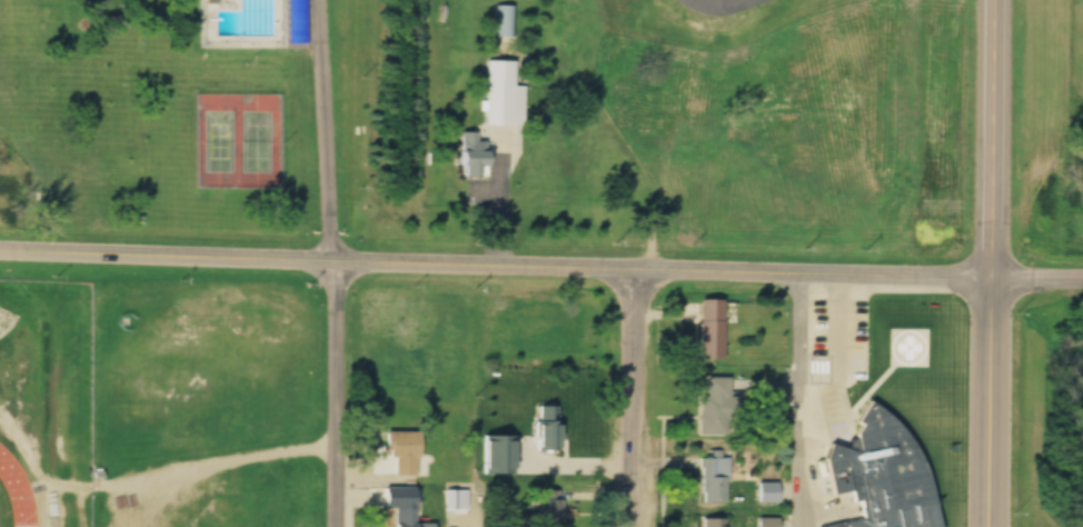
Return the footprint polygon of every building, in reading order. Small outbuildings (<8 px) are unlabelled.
[(515,4),(494,4),(494,37),(515,37),(515,4)] [(484,125),(522,125),(522,85),(484,85),(484,125)] [(458,178),(467,177),(467,167),(482,166),(481,147),(456,149),(458,178)] [(722,360),(721,298),(697,299),(698,360),(722,360)] [(699,433),(730,433),(730,376),(700,376),(699,433)] [(558,451),(558,405),(535,405),(535,451),(558,451)] [(381,434),(386,473),(421,469),(416,429),(381,434)] [(726,502),(726,457),(703,457),(703,502),(726,502)] [(815,526),(937,526),(932,502),(890,511),(878,459),(846,466),(857,517),(815,526)] [(756,502),(776,502),(776,481),(756,481),(756,502)] [(538,490),(538,526),(561,526),(561,490),(538,490)] [(390,526),(434,526),(434,522),(415,522),(416,493),(400,492),(400,504),(390,504),(390,526)] [(698,516),(698,526),(723,526),(723,516),(698,516)] [(755,526),(777,526),(777,516),(755,516),(755,526)]
